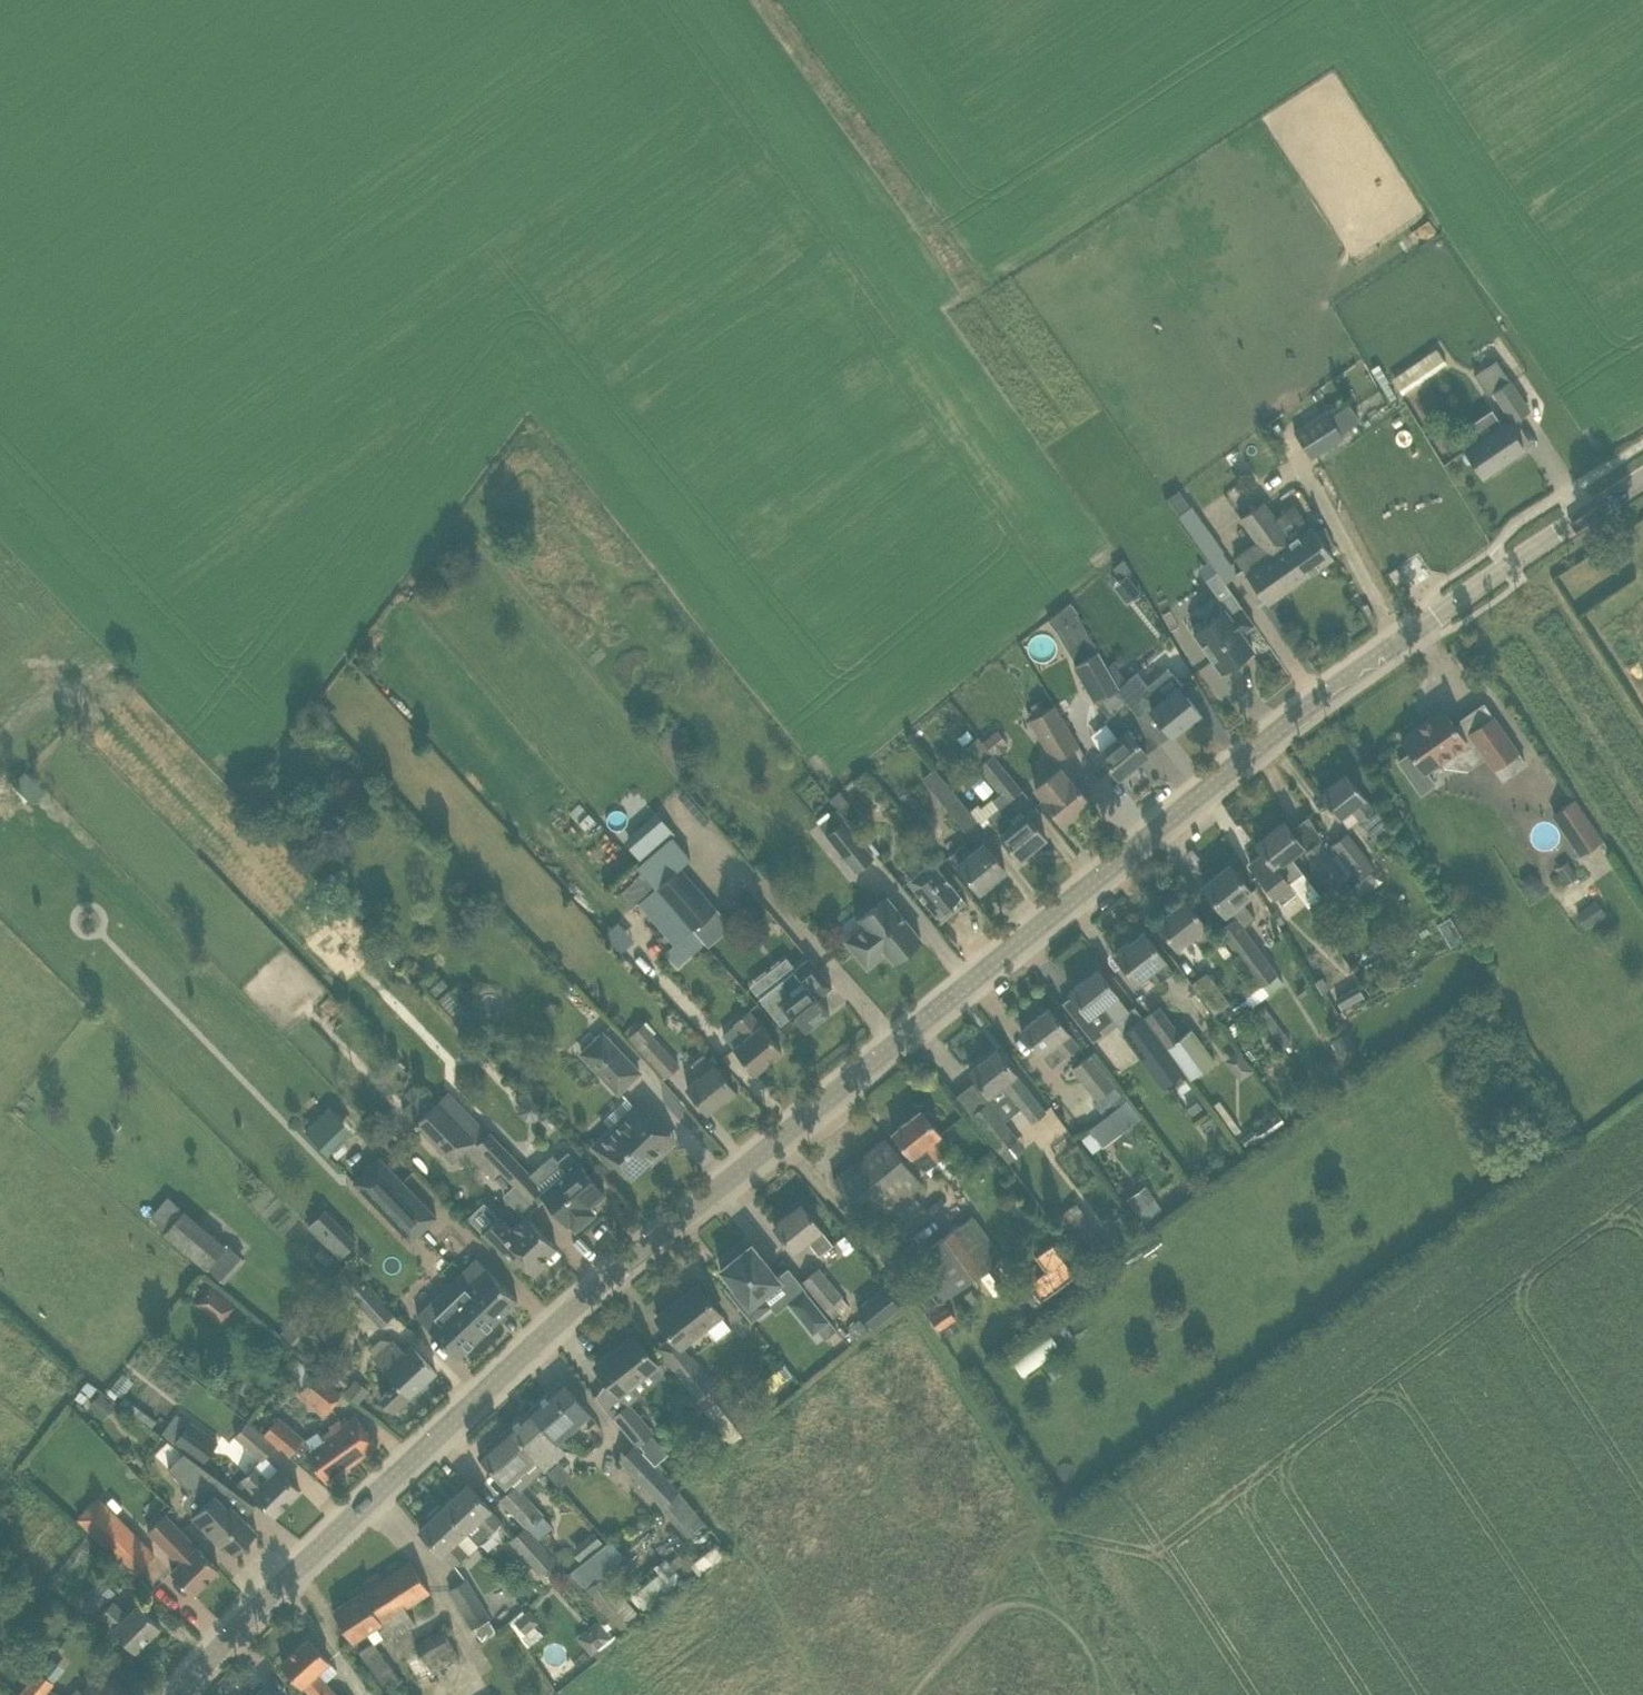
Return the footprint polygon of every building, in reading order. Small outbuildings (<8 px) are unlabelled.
[(1479,379),(1487,391),(1491,388),(1512,420),(1529,409),(1500,365),(1479,379)] [(1419,403),(1427,414),(1438,407),(1430,395),(1419,403)] [(1124,402),(1072,436),(1165,575),(1217,540),(1124,402)] [(1326,411),(1295,431),(1312,458),(1343,439),(1326,411)] [(1462,456),(1465,461),(1469,463),(1473,460),(1483,475),(1524,447),(1503,416),(1462,444),(1465,449),(1463,451),(1462,456)] [(1257,541),(1235,557),(1242,568),(1236,572),(1258,604),(1265,599),(1267,603),(1333,556),(1328,549),(1316,532),(1311,525),(1290,539),(1263,500),(1240,517),(1257,541)] [(1324,526),(1316,532),(1328,549),(1334,545),(1324,526)] [(1124,557),(1113,566),(1121,577),(1131,569),(1124,557)] [(1389,572),(1396,582),(1402,578),(1395,568),(1389,572)] [(1224,610),(1193,631),(1221,671),(1253,649),(1241,632),(1254,623),(1231,590),(1217,600),(1224,610)] [(1048,617),(1057,628),(1077,611),(1068,600),(1048,617)] [(1097,649),(1072,663),(1093,699),(1094,699),(1107,715),(1104,717),(1112,730),(1117,735),(1098,749),(1120,776),(1122,774),(1125,778),(1137,769),(1134,764),(1147,753),(1131,734),(1144,724),(1126,702),(1118,687),(1119,686),(1097,649)] [(1137,671),(1119,686),(1118,687),(1126,702),(1144,724),(1156,715),(1171,734),(1185,723),(1188,725),(1199,717),(1198,712),(1199,711),(1176,683),(1179,681),(1167,666),(1146,683),(1137,671)] [(1029,720),(1054,761),(1079,746),(1054,705),(1029,720)] [(1410,751),(1397,760),(1421,794),(1437,782),(1429,772),(1474,740),(1476,738),(1464,720),(1455,726),(1443,709),(1401,738),(1410,751)] [(997,728),(983,740),(993,752),(995,750),(998,753),(1006,746),(1003,743),(1007,740),(997,728)] [(977,763),(1000,792),(1006,800),(1011,797),(1020,789),(992,752),(977,763)] [(977,820),(934,767),(922,777),(965,830),(977,820)] [(1043,798),(1062,822),(1089,801),(1070,776),(1069,777),(1060,767),(1035,787),(1044,797),(1043,798)] [(1320,793),(1333,810),(1338,817),(1350,808),(1360,820),(1374,808),(1346,772),(1320,793)] [(830,795),(829,795),(840,808),(849,801),(838,788),(830,795)] [(1006,800),(1000,792),(993,798),(998,806),(986,816),(1020,857),(1045,836),(1026,812),(1024,813),(1011,797),(1006,800)] [(1574,797),(1551,813),(1580,855),(1603,840),(1574,797)] [(1256,843),(1264,853),(1275,867),(1276,867),(1288,881),(1302,870),(1291,856),(1303,846),(1284,821),(1256,843)] [(827,835),(855,869),(868,859),(840,824),(827,835)] [(1330,843),(1329,844),(1334,854),(1337,851),(1359,879),(1374,867),(1368,860),(1369,859),(1348,831),(1331,844),(1330,843)] [(1334,854),(1329,844),(1325,847),(1318,838),(1303,850),(1341,897),(1354,886),(1350,881),(1351,880),(1332,856),(1334,854)] [(955,859),(955,860),(979,890),(1005,869),(981,839),(968,849),(963,843),(951,853),(955,859)] [(638,866),(692,928),(717,906),(681,864),(682,863),(664,842),(643,860),(642,859),(636,864),(638,866)] [(1275,867),(1264,853),(1250,864),(1274,894),(1275,894),(1281,901),(1295,890),(1288,881),(1276,867),(1275,867)] [(954,911),(948,904),(960,895),(929,856),(906,875),(943,920),(954,911)] [(1568,863),(1557,870),(1565,883),(1576,876),(1568,863)] [(1254,915),(1242,898),(1251,891),(1230,864),(1203,884),(1230,918),(1218,926),(1261,984),(1278,972),(1243,924),(1254,915)] [(704,942),(692,928),(638,866),(629,874),(633,879),(617,893),(630,908),(638,901),(674,943),(665,951),(677,965),(704,942)] [(864,924),(845,939),(867,967),(886,952),(893,960),(921,938),(887,896),(859,918),(864,924)] [(1186,899),(1157,921),(1177,946),(1191,935),(1203,952),(1218,940),(1205,924),(1186,899)] [(1576,914),(1585,928),(1606,914),(1597,899),(1576,914)] [(1295,939),(1304,954),(1318,947),(1309,931),(1295,939)] [(1116,954),(1129,971),(1136,980),(1137,980),(1146,990),(1173,969),(1144,932),(1116,954)] [(792,969),(759,995),(781,1024),(789,1017),(792,1015),(805,1031),(829,1012),(818,997),(832,986),(808,956),(792,969)] [(1097,969),(1069,991),(1088,1015),(1102,1004),(1122,1031),(1142,1016),(1134,1005),(1129,1010),(1116,994),(1117,993),(1097,969)] [(1228,1000),(1206,970),(1192,981),(1214,1011),(1228,1000)] [(437,1000),(466,1031),(478,1019),(449,989),(437,1000)] [(1159,1003),(1144,1015),(1183,1068),(1190,1077),(1215,1058),(1191,1026),(1181,1033),(1159,1003)] [(1264,1005),(1257,1010),(1266,1023),(1274,1017),(1264,1005)] [(1053,1043),(1063,1056),(1078,1044),(1049,1007),(1021,1029),(1040,1054),(1053,1043)] [(723,1034),(740,1055),(754,1072),(781,1049),(748,1008),(732,1021),(735,1024),(723,1034)] [(1142,1016),(1122,1031),(1149,1067),(1161,1084),(1165,1081),(1181,1069),(1142,1016)] [(636,1018),(623,1031),(627,1036),(641,1023),(636,1018)] [(627,1036),(665,1076),(680,1062),(651,1032),(654,1030),(644,1020),(641,1023),(627,1036)] [(578,1051),(618,1092),(641,1070),(602,1028),(578,1051)] [(1282,1028),(1274,1034),(1283,1047),(1291,1041),(1282,1028)] [(991,1097),(971,1112),(970,1113),(998,1152),(1000,1150),(1008,1160),(1025,1147),(994,1105),(1009,1093),(1031,1121),(1046,1110),(996,1048),(969,1070),(991,1097)] [(699,1073),(685,1084),(693,1093),(707,1110),(734,1088),(720,1071),(703,1051),(690,1063),(697,1070),(699,1073)] [(1071,1067),(1096,1098),(1115,1083),(1091,1052),(1071,1067)] [(1190,1083),(1180,1089),(1193,1112),(1203,1106),(1190,1083)] [(450,1160),(472,1140),(435,1101),(436,1099),(425,1087),(402,1108),(450,1160)] [(435,1101),(472,1140),(534,1207),(544,1197),(564,1221),(568,1225),(569,1223),(575,1230),(591,1217),(582,1207),(586,1204),(588,1207),(605,1193),(567,1148),(557,1157),(551,1151),(530,1171),(491,1128),(487,1132),(447,1089),(436,1099),(435,1101)] [(518,1102),(518,1112),(524,1119),(534,1120),(539,1115),(542,1118),(547,1114),(527,1094),(518,1102)] [(671,1136),(656,1120),(657,1119),(638,1098),(591,1142),(612,1165),(616,1161),(630,1175),(671,1136)] [(892,1131),(906,1149),(923,1170),(951,1148),(920,1109),(892,1131)] [(1251,1129),(1240,1138),(1245,1144),(1256,1135),(1251,1129)] [(833,1178),(879,1235),(919,1202),(910,1191),(921,1182),(885,1137),(833,1178)] [(436,1216),(379,1157),(353,1181),(410,1240),(436,1216)] [(1126,1197),(1135,1210),(1155,1196),(1145,1183),(1126,1197)] [(148,1217),(225,1280),(244,1257),(167,1194),(148,1217)] [(774,1225),(793,1250),(807,1239),(818,1253),(832,1242),(801,1204),(774,1225)] [(320,1207),(313,1214),(345,1244),(352,1237),(320,1207)] [(545,1264),(542,1261),(556,1247),(524,1213),(516,1220),(505,1208),(481,1232),(514,1267),(521,1261),(534,1275),(545,1264)] [(911,1258),(940,1299),(1002,1254),(973,1213),(911,1258)] [(1125,1213),(1109,1225),(1118,1237),(1134,1225),(1125,1213)] [(311,1214),(302,1223),(335,1256),(344,1246),(311,1214)] [(1044,1270),(1026,1283),(1039,1301),(1075,1275),(1052,1242),(1034,1255),(1044,1270)] [(719,1268),(731,1282),(724,1288),(749,1319),(769,1304),(761,1294),(780,1279),(751,1243),(738,1253),(734,1249),(720,1261),(723,1265),(719,1268)] [(457,1357),(517,1300),(476,1257),(417,1315),(457,1357)] [(350,1293),(379,1324),(394,1311),(347,1260),(329,1276),(347,1296),(350,1293)] [(802,1279),(825,1308),(843,1293),(819,1265),(802,1279)] [(916,1270),(905,1278),(911,1286),(922,1278),(916,1270)] [(196,1300),(220,1322),(236,1304),(211,1283),(196,1300)] [(925,1284),(915,1291),(926,1308),(937,1301),(925,1284)] [(717,1338),(731,1327),(722,1316),(724,1314),(714,1300),(711,1302),(697,1285),(657,1317),(670,1333),(655,1344),(730,1442),(747,1428),(683,1345),(708,1326),(717,1338)] [(856,1307),(873,1326),(899,1305),(882,1285),(856,1307)] [(804,1288),(788,1301),(812,1331),(816,1328),(824,1338),(837,1328),(828,1318),(804,1288)] [(930,1315),(938,1328),(956,1316),(947,1303),(930,1315)] [(279,1332),(292,1344),(305,1330),(292,1318),(279,1332)] [(266,1329),(261,1335),(275,1347),(280,1341),(266,1329)] [(1048,1332),(1007,1356),(1017,1374),(1059,1350),(1048,1332)] [(596,1364),(609,1382),(620,1395),(657,1365),(634,1335),(596,1364)] [(373,1356),(396,1379),(379,1395),(393,1411),(436,1372),(421,1355),(423,1353),(412,1341),(403,1349),(392,1337),(373,1356)] [(306,1380),(297,1392),(325,1412),(342,1389),(314,1369),(313,1371),(296,1358),(289,1368),(306,1380)] [(561,1380),(529,1408),(563,1447),(568,1442),(562,1435),(568,1430),(571,1433),(581,1425),(578,1421),(589,1412),(576,1397),(561,1380)] [(89,1404),(104,1417),(115,1405),(100,1391),(89,1404)] [(615,1415),(638,1442),(651,1431),(628,1403),(615,1415)] [(529,1408),(509,1426),(536,1457),(544,1468),(566,1450),(563,1447),(529,1408)] [(262,1433),(275,1444),(276,1443),(295,1460),(305,1452),(326,1482),(377,1445),(354,1412),(322,1434),(318,1429),(306,1438),(305,1438),(278,1414),(263,1431),(262,1433)] [(175,1442),(204,1461),(218,1439),(189,1420),(188,1421),(176,1413),(160,1435),(173,1444),(175,1442)] [(262,1459),(275,1444),(262,1433),(263,1431),(248,1418),(234,1435),(262,1459)] [(596,1421),(589,1427),(592,1430),(599,1424),(596,1421)] [(498,1498),(523,1524),(524,1524),(537,1538),(552,1524),(542,1513),(544,1510),(522,1487),(544,1468),(536,1457),(509,1426),(479,1453),(509,1487),(498,1498)] [(643,1449),(642,1450),(662,1470),(665,1467),(659,1460),(669,1452),(651,1432),(638,1443),(643,1449)] [(662,1470),(642,1450),(634,1442),(617,1459),(660,1503),(686,1536),(705,1520),(679,1488),(662,1470)] [(191,1514),(203,1527),(218,1542),(222,1539),(234,1552),(257,1531),(231,1504),(228,1507),(223,1501),(232,1488),(184,1451),(168,1466),(190,1490),(183,1497),(183,1504),(192,1513),(191,1514)] [(240,1478),(275,1513),(300,1489),(276,1465),(267,1455),(257,1465),(256,1463),(240,1478)] [(467,1483),(443,1506),(466,1530),(478,1542),(487,1533),(501,1519),(482,1499),(467,1483)] [(466,1530),(443,1506),(419,1528),(453,1565),(468,1550),(456,1539),(466,1530)] [(105,1547),(131,1574),(154,1551),(127,1524),(125,1526),(106,1508),(89,1524),(108,1543),(105,1547)] [(169,1569),(177,1577),(193,1593),(219,1568),(164,1512),(146,1529),(177,1561),(169,1569)] [(524,1524),(523,1524),(509,1538),(541,1572),(556,1558),(537,1538),(524,1524)] [(607,1537),(568,1570),(611,1622),(618,1631),(640,1613),(633,1605),(605,1571),(622,1556),(607,1537)] [(415,1622),(405,1606),(429,1591),(409,1560),(333,1609),(352,1639),(377,1624),(387,1640),(415,1622)] [(669,1561),(622,1583),(631,1602),(678,1581),(669,1561)] [(79,1587),(99,1606),(115,1590),(94,1571),(79,1587)] [(448,1587),(471,1627),(490,1616),(467,1576),(448,1587)] [(112,1626),(120,1634),(135,1650),(161,1625),(136,1600),(126,1609),(113,1597),(100,1612),(113,1624),(112,1626)] [(520,1611),(509,1620),(523,1635),(533,1625),(520,1611)] [(576,1636),(592,1655),(614,1637),(598,1618),(588,1626),(590,1629),(588,1631),(585,1628),(576,1636)] [(406,1657),(418,1679),(460,1656),(443,1625),(414,1642),(418,1650),(406,1657)] [(296,1678),(312,1694),(340,1694),(325,1679),(336,1669),(308,1638),(282,1661),(296,1678)] [(358,1650),(383,1688),(400,1677),(375,1639),(358,1650)] [(131,1692),(100,1666),(80,1689),(78,1688),(71,1694),(129,1694),(131,1692)] [(54,1682),(39,1669),(17,1694),(43,1694),(54,1682)] [(264,1686),(256,1694),(274,1694),(264,1686)]
